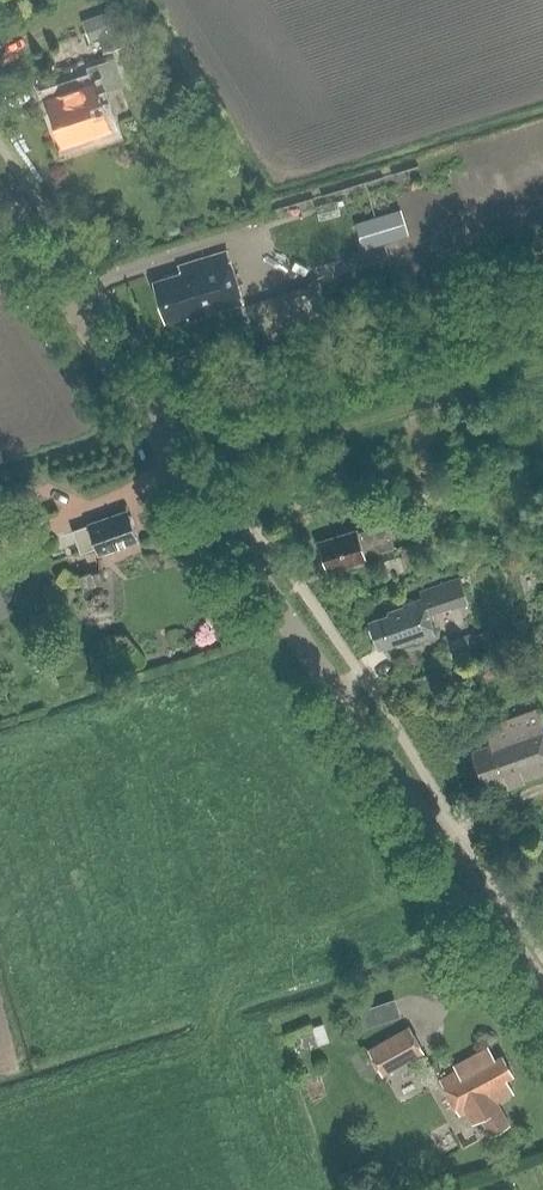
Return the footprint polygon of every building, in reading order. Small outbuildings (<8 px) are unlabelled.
[(125,43),(113,8),(83,18),(90,38),(99,35),(105,51),(125,43)] [(123,85),(114,59),(87,68),(93,84),(64,94),(67,101),(47,108),(59,143),(68,140),(71,147),(92,140),(91,136),(110,130),(98,94),(123,85)] [(409,234),(400,207),(375,215),(384,242),(409,234)] [(187,316),(188,320),(243,303),(227,251),(178,266),(180,274),(153,282),(166,322),(187,316)] [(317,282),(282,294),(292,322),(326,310),(317,282)] [(81,553),(96,547),(98,554),(137,541),(127,511),(88,524),(88,525),(73,531),(81,553)] [(358,532),(357,530),(319,542),(328,571),(366,559),(365,556),(394,547),(386,523),(358,532)] [(103,582),(100,571),(92,574),(91,571),(79,575),(84,589),(103,582)] [(435,635),(428,614),(451,607),(452,609),(469,603),(460,579),(421,592),(422,598),(403,605),(404,607),(387,612),(388,615),(369,622),(371,626),(369,630),(371,636),(375,638),(379,649),(397,642),(398,645),(415,639),(416,641),(435,635)] [(473,633),(447,641),(454,663),(480,655),(473,633)] [(539,719),(536,708),(484,727),(490,744),(472,751),(485,786),(511,777),(512,781),(522,778),(523,781),(542,773),(542,729),(539,719)] [(362,1030),(377,1025),(371,1006),(356,1011),(362,1030)] [(323,1024),(312,1028),(318,1044),(329,1041),(323,1024)] [(409,1027),(368,1050),(382,1075),(423,1052),(409,1027)] [(439,1081),(459,1116),(474,1107),(490,1135),(509,1125),(496,1102),(513,1093),(506,1079),(513,1076),(502,1056),(495,1060),(488,1047),(453,1066),(456,1071),(439,1081)]
